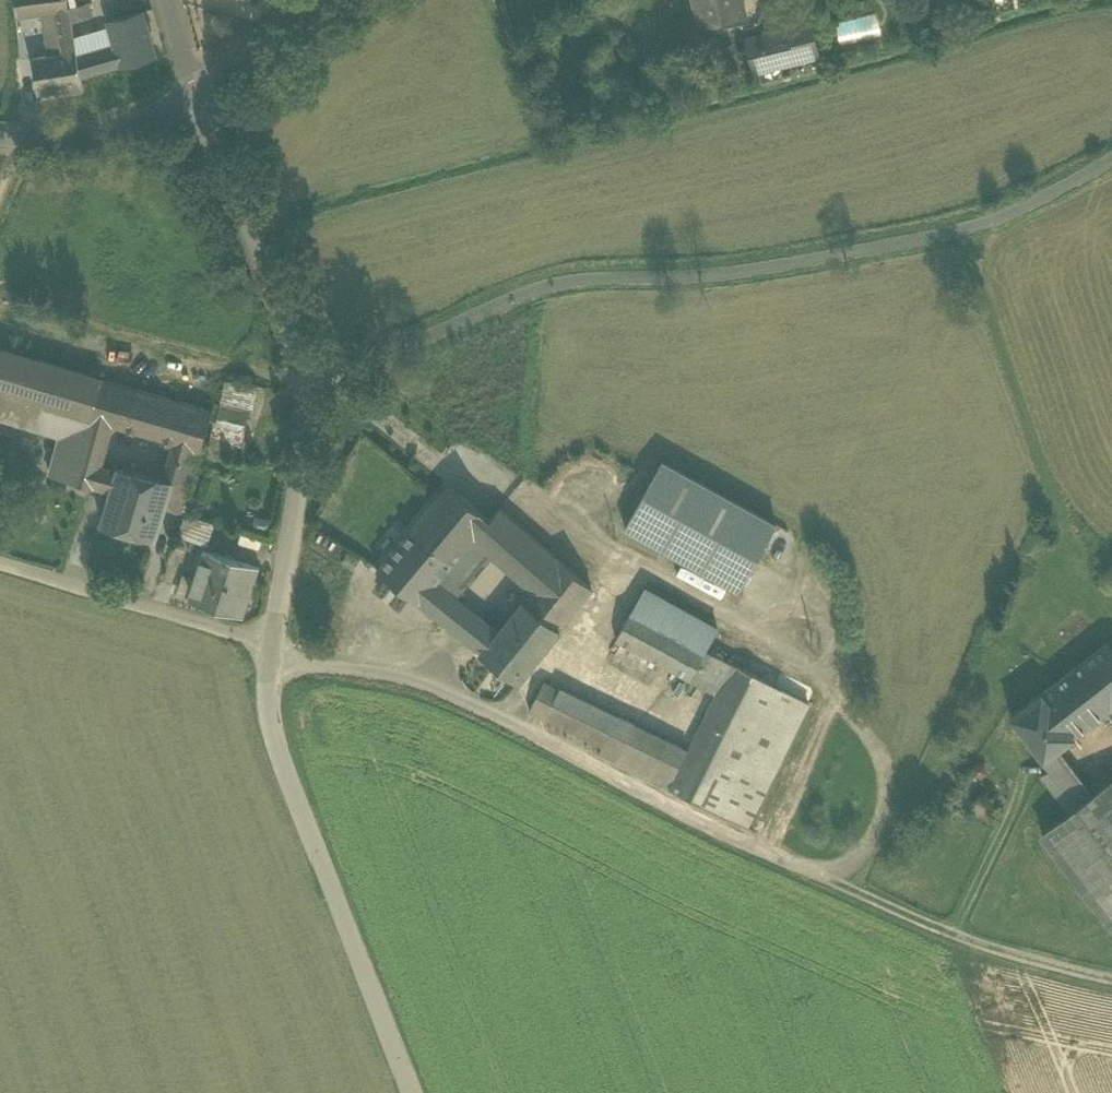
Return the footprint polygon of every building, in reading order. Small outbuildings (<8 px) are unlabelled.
[(16,16),(38,13),(44,12),(56,11),(69,9),(68,0),(15,0),(16,16)] [(701,25),(745,14),(742,0),(695,0),(701,25)] [(96,1),(69,9),(72,23),(99,15),(96,1)] [(69,9),(56,11),(63,53),(76,51),(72,23),(69,9)] [(205,17),(216,21),(219,13),(208,9),(205,17)] [(51,55),(63,53),(56,11),(44,12),(51,55)] [(108,21),(115,45),(120,66),(157,55),(143,11),(108,21)] [(790,26),(788,27),(746,38),(754,72),(797,61),(817,56),(812,34),(815,33),(811,18),(796,21),(797,26),(791,27),(790,26)] [(876,35),(875,19),(834,20),(834,36),(876,35)] [(81,77),(120,66),(115,45),(77,56),(81,77)] [(82,85),(81,77),(77,56),(76,51),(63,53),(51,55),(32,58),(37,93),(82,85)] [(83,444),(102,378),(0,348),(0,419),(61,437),(83,444)] [(101,465),(113,424),(124,385),(102,378),(83,444),(84,444),(73,482),(94,488),(101,465)] [(218,412),(249,419),(258,384),(226,379),(218,412)] [(113,424),(177,443),(199,450),(201,450),(212,411),(124,385),(113,424)] [(249,419),(218,412),(208,456),(239,463),(249,419)] [(83,444),(61,437),(49,475),(73,482),(84,444),(83,444)] [(181,512),(199,450),(177,443),(165,482),(172,483),(165,507),(181,512)] [(625,528),(740,592),(777,525),(662,461),(625,528)] [(118,470),(101,465),(94,488),(111,493),(118,470)] [(102,524),(156,540),(165,507),(172,483),(165,482),(118,468),(118,470),(111,493),(102,524)] [(410,531),(452,564),(472,541),(489,520),(449,485),(410,531)] [(489,520),(472,541),(492,558),(531,592),(506,623),(544,649),(592,589),(588,585),(500,508),(489,520)] [(216,521),(185,514),(176,538),(206,546),(216,521)] [(377,570),(419,603),(436,582),(452,564),(410,531),(377,570)] [(457,600),(492,558),(472,541),(452,564),(436,582),(457,600)] [(189,600),(245,617),(260,566),(205,549),(189,600)] [(419,603),(446,625),(462,604),(457,600),(436,582),(419,603)] [(632,611),(706,651),(718,628),(644,588),(632,611)] [(475,615),(462,604),(446,625),(459,635),(475,615)] [(616,640),(690,680),(706,651),(632,611),(616,640)] [(482,653),(518,682),(544,649),(506,623),(497,634),(475,615),(459,635),(482,653)] [(1107,642),(1053,682),(1065,698),(1062,700),(1064,702),(1062,703),(1067,709),(1064,711),(1080,732),(1107,711),(1111,718),(1111,649),(1107,642)] [(689,681),(717,694),(732,664),(706,651),(690,680),(689,681)] [(775,685),(732,664),(717,694),(686,752),(669,790),(712,811),(775,685)] [(1010,717),(1043,761),(1058,749),(1080,732),(1064,711),(1067,709),(1062,703),(1064,702),(1062,700),(1065,698),(1053,682),(1010,717)] [(530,711),(545,719),(559,690),(544,683),(530,711)] [(808,702),(775,685),(712,811),(746,827),(808,702)] [(601,747),(621,756),(635,727),(559,690),(545,719),(601,747)] [(686,752),(635,727),(621,756),(617,764),(669,790),(686,752)] [(598,755),(617,764),(621,756),(601,747),(598,755)] [(1042,775),(1070,813),(1093,795),(1058,749),(1043,761),(1049,769),(1042,775)] [(1111,927),(1111,781),(1093,795),(1070,813),(1042,835),(1111,927)]
